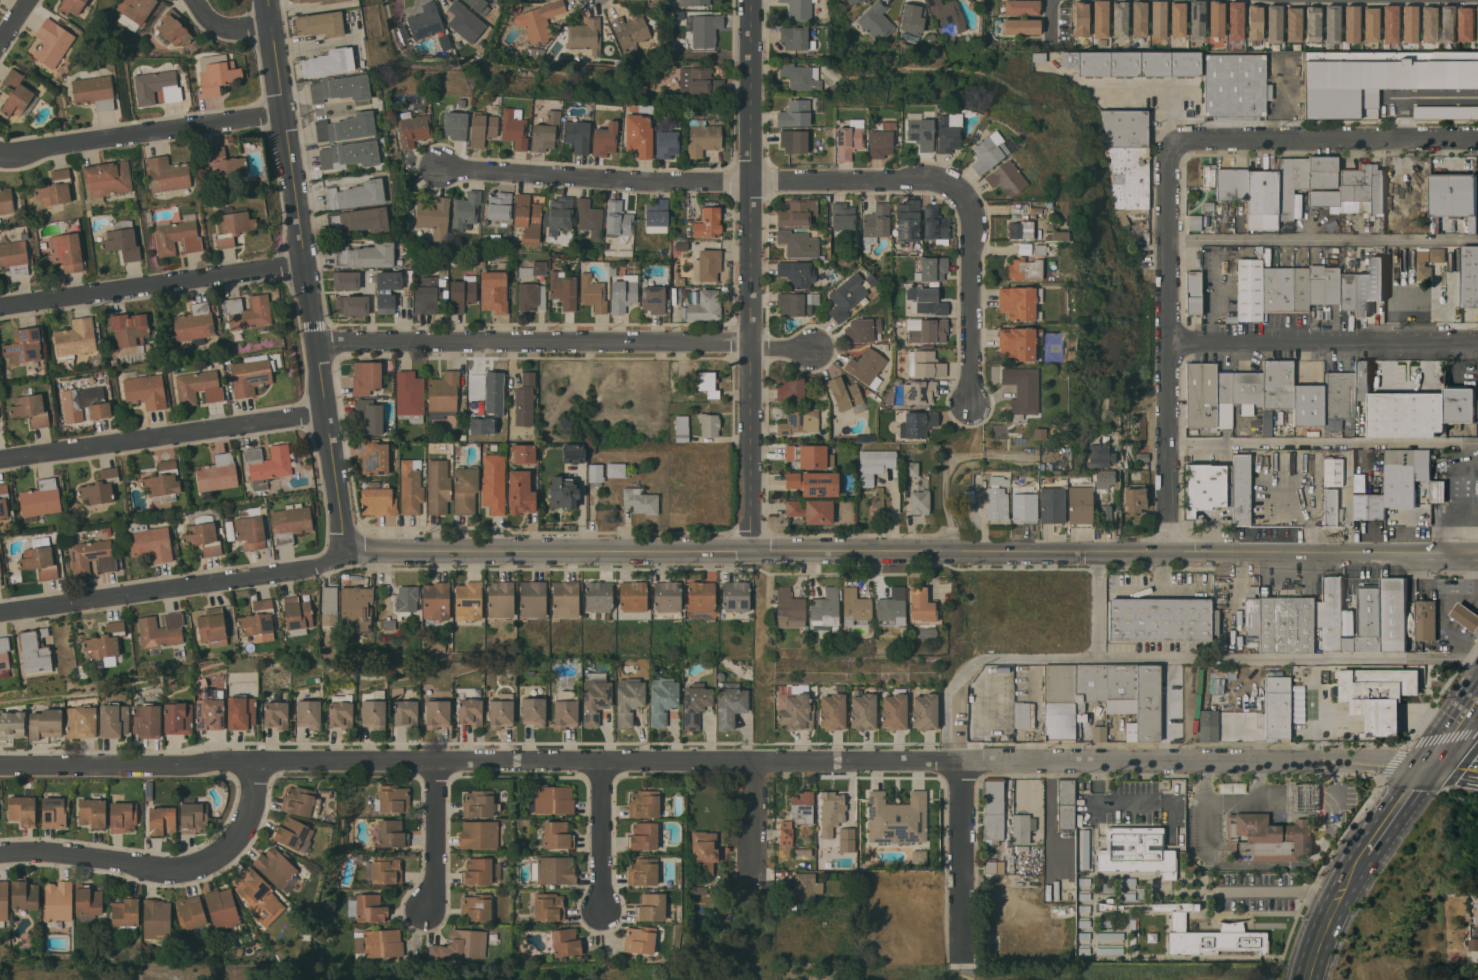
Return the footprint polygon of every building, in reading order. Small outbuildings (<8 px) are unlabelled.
[(61,2),(62,0),(87,0),(85,3),(91,7),(87,12),(82,8),(78,15),(70,10),(67,16),(57,10),(62,2),(61,2)] [(116,9),(122,0),(158,0),(141,25),(139,24),(134,31),(118,20),(123,13),(116,9)] [(424,12),(422,5),(434,0),(437,8),(444,29),(414,40),(407,18),(424,12)] [(447,8),(454,0),(456,0),(466,7),(466,8),(480,20),(476,23),(482,28),(477,34),(479,36),(472,44),(447,24),(449,21),(448,19),(449,17),(445,14),(448,10),(452,14),(453,13),(447,8)] [(465,1),(464,0),(490,0),(487,3),(491,7),(484,16),(466,1),(465,1)] [(514,16),(558,0),(564,0),(567,11),(547,18),(553,36),(548,38),(549,40),(543,46),(541,40),(530,44),(524,26),(518,29),(514,16)] [(777,2),(777,0),(816,0),(816,3),(812,3),(811,22),(788,21),(788,2),(777,2)] [(857,21),(877,0),(881,0),(888,7),(882,13),(896,27),(880,43),(857,21)] [(932,12),(927,0),(940,0),(942,4),(952,0),(955,0),(967,29),(944,38),(934,12),(932,12)] [(1040,0),(1040,15),(1005,15),(1005,0),(1040,0)] [(1074,1),(1090,1),(1089,37),(1074,37),(1074,1)] [(1094,38),(1094,1),(1108,1),(1108,38),(1094,38)] [(1190,1),(1205,1),(1205,39),(1190,39),(1190,1)] [(922,6),(920,16),(925,17),(922,32),(921,31),(921,33),(902,30),(902,28),(900,27),(905,2),(922,6)] [(1113,2),(1128,2),(1128,39),(1112,38),(1113,2)] [(1131,37),(1132,2),(1147,2),(1147,37),(1131,37)] [(1151,2),(1167,2),(1166,38),(1151,38),(1151,2)] [(1170,37),(1170,2),(1185,2),(1185,37),(1170,37)] [(1209,37),(1210,2),(1224,2),(1224,37),(1209,37)] [(1228,2),(1244,2),(1243,40),(1228,40),(1228,2)] [(510,13),(510,3),(522,3),(520,10),(516,13),(510,13)] [(1248,40),(1249,5),(1263,5),(1262,40),(1248,40)] [(1325,43),(1339,43),(1339,5),(1324,5),(1325,43)] [(1383,43),(1397,43),(1397,5),(1383,5),(1383,43)] [(1441,43),(1455,43),(1456,5),(1441,5),(1441,43)] [(1267,6),(1283,6),(1282,43),(1266,43),(1267,6)] [(1306,6),(1321,6),(1320,43),(1305,42),(1306,6)] [(1344,43),(1358,43),(1359,6),(1344,6),(1344,43)] [(1402,43),(1417,43),(1417,6),(1402,6),(1402,43)] [(1421,41),(1436,42),(1436,6),(1421,6),(1421,41)] [(181,17),(178,20),(182,23),(181,24),(184,28),(185,27),(188,30),(187,31),(194,38),(187,45),(182,41),(176,47),(171,42),(166,47),(154,35),(159,30),(156,27),(162,21),(160,18),(171,7),(181,17)] [(1378,41),(1378,8),(1363,7),(1363,41),(1378,41)] [(1286,43),(1287,8),(1302,8),(1301,43),(1286,43)] [(1474,42),(1475,8),(1460,8),(1459,41),(1474,42)] [(344,35),(327,37),(327,35),(326,35),(325,32),(313,34),(313,32),(297,34),(295,17),(301,16),(341,10),(344,35)] [(635,43),(640,54),(627,60),(622,49),(621,50),(610,23),(609,21),(622,15),(625,22),(642,15),(652,36),(635,43)] [(693,15),(715,15),(723,15),(723,28),(722,28),(715,28),(715,47),(693,47),(693,15)] [(43,40),(35,34),(47,16),(76,36),(53,70),(33,56),(43,40)] [(587,24),(587,16),(600,16),(601,54),(592,54),(592,48),(566,48),(565,42),(568,42),(567,25),(587,24)] [(1041,19),(1041,34),(1004,34),(1003,19),(1041,19)] [(410,38),(408,38),(410,42),(404,44),(403,40),(401,41),(396,28),(404,24),(410,38)] [(807,49),(784,49),(784,41),(781,41),(781,27),(807,27),(807,49)] [(355,69),(350,70),(350,71),(303,78),(301,60),(308,59),(308,58),(317,57),(316,56),(328,54),(328,51),(329,50),(329,49),(346,46),(347,47),(352,46),(355,69)] [(527,57),(527,47),(539,48),(538,57),(527,57)] [(243,78),(234,79),(234,80),(227,81),(227,80),(225,80),(226,84),(220,85),(221,96),(203,98),(199,71),(207,70),(206,64),(207,63),(205,52),(210,51),(211,52),(216,51),(217,53),(221,53),(221,54),(226,53),(226,61),(234,60),(235,68),(242,67),(243,78)] [(1033,52),(1046,52),(1046,62),(1032,61),(1033,52)] [(1305,52),(1477,52),(1477,88),(1378,88),(1378,119),(1304,119),(1305,61),(1305,52)] [(1200,53),(1200,76),(1078,76),(1078,67),(1065,67),(1062,65),(1061,53),(1200,53)] [(1204,116),(1204,54),(1266,54),(1266,84),(1272,84),(1272,100),(1266,100),(1266,116),(1204,116)] [(841,73),(836,77),(824,68),(826,61),(841,73)] [(794,62),(794,66),(812,66),(812,67),(818,67),(818,79),(822,79),(822,90),(790,90),(790,75),(780,75),(780,62),(794,62)] [(724,93),(679,93),(680,67),(690,67),(690,66),(711,67),(711,79),(724,79),(724,93)] [(35,93),(34,94),(39,98),(25,118),(20,115),(19,116),(13,111),(9,117),(0,111),(5,103),(4,102),(8,97),(9,98),(10,96),(7,94),(11,89),(2,82),(12,67),(24,76),(20,83),(35,93)] [(181,86),(183,100),(182,100),(166,103),(166,102),(165,102),(163,89),(154,91),(156,104),(138,106),(134,75),(175,69),(178,87),(181,86)] [(80,79),(79,74),(95,71),(96,77),(111,75),(114,99),(113,99),(115,109),(96,112),(95,102),(75,105),(71,80),(80,79)] [(371,98),(353,101),(353,99),(352,99),(351,96),(339,98),(339,97),(330,98),(330,97),(324,98),(325,102),(312,104),(309,83),(320,81),(320,80),(367,73),(371,98)] [(810,125),(792,125),(792,126),(777,126),(777,111),(786,111),(786,107),(788,107),(788,99),(810,99),(810,125)] [(542,113),(535,113),(536,101),(543,102),(542,113)] [(464,140),(464,141),(454,141),(454,140),(452,140),(452,135),(444,135),(445,111),(446,111),(446,106),(456,107),(455,112),(468,113),(466,140),(464,140)] [(497,137),(489,136),(489,139),(485,139),(484,149),(481,149),(481,148),(470,147),(472,111),(484,111),(484,106),(494,107),(493,115),(498,116),(497,137)] [(1415,106),(1477,106),(1477,119),(1415,119),(1415,106)] [(502,109),(503,109),(503,107),(514,108),(514,109),(521,110),(521,119),(527,119),(525,137),(528,137),(527,151),(514,150),(514,140),(501,139),(503,118),(502,117),(500,116),(501,109),(502,109)] [(960,113),(961,108),(975,111),(974,115),(969,117),(961,115),(961,127),(960,127),(960,149),(952,149),(952,153),(938,153),(937,115),(947,114),(947,113),(960,113)] [(560,110),(559,130),(560,130),(560,139),(555,138),(554,148),(546,148),(546,152),(531,151),(533,124),(546,125),(547,115),(546,115),(546,109),(560,110)] [(376,135),(329,141),(329,140),(318,142),(315,121),(327,119),(328,124),(333,123),(333,121),(343,120),(343,119),(354,117),(354,113),(355,113),(355,112),(373,110),(376,135)] [(433,137),(414,140),(415,148),(414,148),(414,149),(405,150),(405,149),(402,150),(398,119),(397,113),(410,111),(411,117),(430,114),(433,137)] [(1109,148),(1101,111),(1148,111),(1148,148),(1109,148)] [(933,152),(919,152),(919,143),(914,143),(914,140),(907,140),(907,119),(908,119),(908,113),(920,113),(920,119),(933,119),(933,152)] [(650,116),(650,127),(652,127),(653,159),(639,159),(638,151),(637,151),(637,149),(626,149),(625,114),(641,114),(642,116),(650,116)] [(690,141),(689,126),(689,119),(705,118),(705,125),(721,125),(721,148),(702,149),(703,158),(688,158),(688,141),(690,141)] [(564,120),(590,122),(588,154),(574,154),(574,145),(571,144),(571,142),(563,142),(564,120)] [(608,120),(623,121),(622,132),(617,131),(616,153),(607,152),(607,156),(592,155),(594,128),(607,129),(608,120)] [(837,127),(849,127),(849,120),(863,120),(863,127),(864,127),(864,148),(854,148),(854,151),(851,151),(851,161),(837,161),(837,127)] [(870,125),(872,125),(872,123),(874,123),(874,122),(882,122),(882,121),(896,121),(896,134),(892,134),(892,144),(893,144),(893,154),(884,154),(884,158),(870,158),(870,125)] [(807,130),(807,153),(795,153),(784,153),(784,145),(780,145),(780,130),(807,130)] [(1003,140),(1004,140),(1009,137),(1017,148),(1012,153),(1010,150),(990,166),(990,167),(979,176),(970,164),(977,159),(974,156),(976,154),(971,148),(988,135),(989,135),(995,130),(1003,140)] [(679,131),(679,154),(671,154),(671,158),(656,159),(656,131),(679,131)] [(318,149),(330,147),(330,146),(377,140),(380,164),(362,167),(362,165),(361,165),(361,162),(349,164),(349,167),(334,169),(334,168),(321,170),(318,149)] [(224,145),(226,158),(227,158),(227,159),(230,159),(229,158),(236,157),(236,158),(246,157),(247,167),(242,168),(243,176),(211,181),(206,148),(224,145)] [(1149,208),(1115,208),(1111,184),(1114,184),(1109,148),(1148,148),(1149,208)] [(185,187),(186,196),(167,199),(166,190),(151,192),(147,158),(168,155),(169,164),(188,162),(191,186),(185,187)] [(1309,188),(1309,189),(1294,189),(1293,233),(1281,233),(1281,220),(1279,220),(1279,158),(1308,158),(1308,156),(1310,156),(1310,188),(1309,188)] [(1310,156),(1338,156),(1338,188),(1310,188),(1310,156)] [(1249,170),(1278,170),(1278,158),(1279,158),(1279,220),(1278,220),(1278,214),(1248,214),(1249,170)] [(133,191),(131,191),(132,198),(116,200),(115,194),(103,195),(104,202),(94,204),(95,204),(91,205),(92,209),(91,209),(92,215),(87,216),(86,203),(88,203),(82,167),(128,159),(133,191)] [(1028,184),(1010,197),(1009,198),(998,183),(992,187),(984,177),(991,171),(992,172),(1009,159),(1028,184)] [(1341,184),(1341,170),(1341,168),(1358,168),(1358,162),(1371,162),(1371,219),(1370,219),(1370,212),(1340,212),(1340,184),(1341,184)] [(1371,162),(1374,162),(1374,163),(1376,163),(1376,169),(1385,169),(1385,172),(1386,171),(1386,207),(1385,207),(1385,216),(1375,216),(1375,219),(1371,219),(1371,162)] [(1203,164),(1216,164),(1216,170),(1215,170),(1215,186),(1211,186),(1211,188),(1209,188),(1203,188),(1203,164)] [(1386,171),(1389,167),(1391,167),(1394,166),(1399,174),(1399,189),(1399,207),(1386,207),(1386,171)] [(71,201),(44,206),(42,198),(31,199),(29,189),(42,186),(42,185),(49,184),(50,185),(51,185),(49,171),(69,167),(71,182),(68,182),(71,201)] [(1247,214),(1247,200),(1218,200),(1218,168),(1247,169),(1247,170),(1249,170),(1248,214),(1247,214)] [(1410,169),(1430,169),(1429,199),(1410,199),(1410,194),(1409,194),(1410,169)] [(1477,173),(1477,224),(1470,224),(1470,216),(1464,216),(1464,219),(1459,219),(1459,216),(1439,216),(1439,233),(1432,233),(1432,173),(1477,173)] [(324,188),(336,186),(337,191),(343,190),(343,189),(352,188),(352,186),(364,185),(363,181),(364,181),(364,180),(382,177),(385,202),(338,208),(338,207),(327,209),(324,188)] [(1340,212),(1339,212),(1339,213),(1329,213),(1329,206),(1310,206),(1310,190),(1339,190),(1339,184),(1340,184),(1340,212)] [(15,212),(0,214),(0,188),(11,187),(15,212)] [(454,198),(468,199),(468,189),(482,190),(481,204),(478,204),(477,224),(464,223),(463,232),(452,231),(454,198)] [(488,219),(489,195),(497,196),(498,192),(512,193),(510,220),(488,219)] [(516,193),(530,194),(530,203),(542,203),(539,244),(523,243),(523,241),(522,241),(522,234),(524,234),(524,227),(514,226),(516,193)] [(550,199),(558,200),(558,195),(573,196),(571,230),(558,229),(558,236),(548,236),(550,199)] [(417,203),(436,204),(437,196),(451,197),(451,200),(450,200),(450,206),(449,206),(447,241),(433,240),(434,228),(416,226),(417,203)] [(601,240),(590,240),(590,238),(580,237),(581,229),(578,229),(579,211),(577,211),(578,197),(590,198),(590,208),(603,208),(601,240)] [(645,226),(645,202),(654,202),(654,198),(668,198),(668,226),(645,226)] [(608,199),(622,200),(622,210),(624,210),(624,213),(634,213),(632,234),(606,233),(608,199)] [(807,201),(808,199),(818,199),(818,215),(810,215),(810,225),(777,225),(777,211),(786,211),(786,208),(789,208),(789,201),(807,201)] [(920,241),(913,241),(913,243),(903,243),(903,241),(897,241),(897,231),(897,228),(897,203),(906,203),(906,199),(920,199),(920,241)] [(1431,213),(1424,213),(1423,202),(1431,201),(1431,213)] [(855,217),(857,217),(857,238),(842,238),(842,237),(833,237),(833,229),(832,202),(847,202),(847,206),(855,206),(855,217)] [(863,215),(870,215),(870,212),(875,212),(875,202),(889,202),(889,217),(889,236),(877,236),(877,243),(870,243),(870,251),(863,251),(863,215)] [(1042,202),(1041,207),(1041,213),(1040,213),(1040,215),(1037,215),(1037,213),(1028,213),(1028,202),(1042,202)] [(1204,202),(1214,202),(1214,214),(1204,214),(1204,202)] [(939,204),(939,214),(941,214),(941,217),(951,217),(951,239),(948,239),(948,245),(944,245),(944,244),(936,244),(936,239),(924,238),(924,204),(939,204)] [(386,206),(390,231),(372,233),(371,230),(370,230),(370,229),(358,230),(357,229),(349,230),(348,229),(344,230),(345,234),(330,235),(327,214),(386,206)] [(693,222),(694,222),(694,220),(700,220),(700,208),(703,208),(703,207),(720,207),(720,219),(720,224),(722,224),(722,233),(720,233),(720,237),(693,237),(693,222)] [(1127,209),(1127,222),(1123,222),(1117,209),(1127,209)] [(217,249),(215,234),(223,233),(220,214),(248,210),(249,219),(256,218),(257,228),(248,230),(248,231),(242,232),(241,231),(240,231),(240,235),(234,235),(235,246),(217,249)] [(156,225),(155,222),(169,220),(170,223),(184,221),(183,214),(195,212),(198,237),(201,236),(203,249),(202,249),(202,250),(187,252),(185,252),(183,240),(175,241),(177,254),(159,257),(154,225),(156,225)] [(1188,215),(1201,215),(1201,230),(1189,230),(1188,215)] [(141,260),(124,262),(122,249),(121,249),(120,248),(115,249),(115,251),(112,251),(112,250),(102,251),(100,240),(103,240),(102,232),(116,230),(115,223),(121,220),(126,219),(132,220),(136,246),(139,245),(141,260)] [(1033,221),(1033,224),(1033,226),(1032,238),(1029,238),(1029,239),(1025,239),(1025,238),(1021,238),(1021,239),(1018,239),(1018,238),(1012,238),(1012,239),(1010,239),(1008,238),(1008,236),(1006,236),(1006,231),(1008,232),(1008,228),(1007,228),(1007,223),(1013,223),(1013,222),(1020,222),(1020,220),(1023,220),(1023,221),(1025,221),(1025,220),(1029,220),(1029,221),(1033,221)] [(791,229),(791,233),(809,233),(809,237),(818,237),(818,246),(819,246),(819,256),(787,257),(786,242),(777,242),(777,229),(791,229)] [(1043,240),(1043,235),(1051,235),(1051,231),(1067,231),(1067,240),(1043,240)] [(78,232),(84,271),(64,273),(63,261),(53,263),(49,236),(78,232)] [(10,268),(0,269),(0,243),(26,240),(29,264),(28,265),(29,275),(11,277),(10,268)] [(334,267),(334,245),(349,245),(349,249),(354,249),(354,248),(363,248),(363,246),(375,246),(375,245),(376,245),(376,242),(394,241),(394,266),(334,267)] [(672,246),(675,246),(675,242),(688,242),(688,243),(688,253),(682,253),(682,256),(677,256),(677,262),(674,262),(674,265),(672,265),(672,246)] [(1033,244),(1045,244),(1045,255),(1033,255),(1033,244)] [(1463,247),(1477,247),(1477,307),(1463,307),(1463,247)] [(1445,248),(1445,263),(1430,262),(1430,258),(1425,257),(1425,248),(1445,248)] [(693,281),(693,275),(691,274),(691,269),(693,269),(693,265),(691,265),(691,260),(693,260),(693,259),(699,259),(699,249),(722,250),(721,272),(717,272),(717,281),(693,281)] [(1042,279),(1023,279),(1017,279),(1017,278),(1013,278),(1013,277),(1008,277),(1008,262),(1011,262),(1011,258),(1018,258),(1018,256),(1024,256),(1024,261),(1033,261),(1033,259),(1041,259),(1042,279)] [(914,280),(914,272),(921,272),(921,257),(948,257),(948,272),(944,272),(944,280),(921,280),(914,280)] [(1356,273),(1371,273),(1371,257),(1385,257),(1385,301),(1370,301),(1370,317),(1356,317),(1356,273)] [(1264,312),(1263,312),(1263,321),(1237,321),(1238,259),(1263,259),(1263,267),(1264,267),(1264,312)] [(519,267),(532,267),(532,261),(545,261),(546,275),(534,275),(534,277),(519,277),(519,267)] [(814,261),(814,272),(816,272),(816,282),(811,282),(811,288),(790,288),(790,278),(787,278),(787,276),(777,276),(777,262),(814,261)] [(1418,261),(1426,261),(1426,266),(1432,266),(1432,281),(1417,280),(1418,261)] [(1309,267),(1309,265),(1310,265),(1310,304),(1309,304),(1309,312),(1264,312),(1264,267),(1309,267)] [(1310,265),(1324,265),(1324,267),(1339,267),(1339,273),(1340,273),(1340,310),(1339,310),(1339,304),(1330,304),(1330,306),(1328,306),(1328,304),(1321,304),(1321,305),(1318,305),(1318,304),(1316,304),(1316,305),(1311,305),(1311,304),(1310,304),(1310,265)] [(415,313),(415,286),(421,286),(421,276),(439,276),(439,266),(448,266),(448,290),(447,290),(447,303),(437,303),(437,313),(415,313)] [(481,271),(490,271),(490,270),(508,270),(508,279),(507,279),(507,300),(508,300),(508,314),(494,314),(494,310),(481,310),(481,271)] [(550,270),(558,270),(558,276),(576,276),(576,311),(562,311),(562,300),(560,300),(560,298),(550,298),(550,270)] [(377,314),(377,272),(401,271),(401,276),(403,276),(403,285),(400,285),(401,290),(391,290),(391,294),(395,294),(395,295),(396,295),(396,307),(395,307),(395,314),(377,314)] [(1201,271),(1201,314),(1199,314),(1199,316),(1195,316),(1195,314),(1192,314),(1192,316),(1188,316),(1188,314),(1186,314),(1186,312),(1185,312),(1185,308),(1186,308),(1186,271),(1187,271),(1201,271)] [(335,289),(335,287),(333,287),(333,273),(335,273),(335,272),(359,272),(359,273),(360,273),(360,278),(359,278),(359,289),(335,289)] [(581,272),(591,272),(591,282),(605,282),(605,300),(607,300),(607,313),(594,313),(594,304),(580,304),(581,272)] [(1354,317),(1354,310),(1350,310),(1350,314),(1347,314),(1347,310),(1340,310),(1340,273),(1356,273),(1356,317),(1354,317)] [(638,303),(629,303),(629,305),(626,305),(626,314),(611,314),(611,281),(623,281),(623,274),(638,274),(638,303)] [(853,274),(860,283),(859,283),(867,292),(860,298),(860,299),(846,311),(850,314),(838,324),(828,312),(836,305),(828,295),(853,274)] [(450,281),(463,281),(463,275),(476,275),(476,281),(477,281),(476,302),(469,302),(469,305),(464,305),(464,314),(450,314),(450,281)] [(519,283),(537,283),(537,285),(539,284),(539,285),(545,285),(545,310),(538,310),(538,305),(536,307),(533,307),(533,310),(519,310),(519,283)] [(642,287),(665,286),(665,314),(650,314),(650,309),(642,309),(642,287)] [(998,287),(1009,287),(1041,287),(1041,303),(1034,303),(1034,311),(1041,311),(1041,323),(1034,323),(1034,320),(1009,320),(1009,318),(1007,318),(1007,312),(999,312),(999,306),(998,306),(998,287)] [(938,288),(938,301),(948,301),(948,314),(934,314),(934,312),(916,312),(916,299),(906,299),(906,288),(938,288)] [(692,291),(700,291),(700,289),(719,289),(719,300),(720,300),(721,307),(721,319),(687,320),(687,303),(692,303),(692,291)] [(272,325),(243,329),(244,340),(233,342),(232,330),(230,330),(228,313),(225,313),(223,299),(242,297),(243,310),(252,309),(250,295),(268,293),(272,325)] [(819,293),(819,304),(811,304),(811,316),(781,316),(781,307),(777,307),(777,293),(819,293)] [(369,296),(369,315),(351,315),(351,316),(347,316),(347,315),(344,315),(344,314),(337,314),(337,296),(369,296)] [(208,300),(210,310),(211,310),(215,335),(176,342),(171,317),(192,313),(190,304),(208,300)] [(143,336),(146,353),(119,357),(114,330),(111,330),(109,316),(128,313),(129,318),(131,317),(131,315),(146,313),(148,324),(150,335),(143,336)] [(72,328),(71,319),(92,316),(94,327),(96,327),(98,339),(95,339),(97,351),(80,353),(81,357),(59,359),(59,356),(57,356),(57,354),(54,354),(53,346),(55,346),(53,331),(72,328)] [(881,317),(882,331),(874,332),(874,341),(845,343),(844,327),(850,327),(850,320),(881,317)] [(908,319),(922,319),(948,319),(948,334),(946,334),(946,341),(908,342),(908,319)] [(10,364),(8,355),(3,356),(2,345),(11,344),(11,342),(15,342),(13,330),(42,326),(44,343),(41,344),(41,349),(40,349),(41,359),(10,364)] [(998,328),(1041,328),(1041,344),(1034,344),(1034,361),(1007,361),(1007,352),(999,352),(999,347),(998,347),(998,328)] [(844,368),(851,357),(857,361),(868,346),(887,360),(876,376),(882,380),(875,390),(844,368)] [(908,351),(914,351),(914,350),(935,350),(935,362),(947,362),(947,376),(914,376),(908,376),(908,351)] [(244,362),(244,357),(267,353),(268,358),(269,358),(270,360),(274,359),(275,371),(271,371),(273,383),(254,386),(256,396),(235,399),(230,364),(244,362)] [(1263,408),(1263,403),(1253,403),(1253,415),(1241,415),(1241,403),(1232,403),(1232,428),(1218,428),(1218,372),(1219,372),(1219,370),(1222,370),(1222,372),(1223,372),(1223,370),(1229,370),(1229,372),(1263,372),(1262,361),(1264,361),(1264,408),(1263,408)] [(1264,361),(1293,361),(1293,408),(1264,408),(1264,361)] [(1356,400),(1354,400),(1354,418),(1325,418),(1325,399),(1326,399),(1326,372),(1326,370),(1329,370),(1329,372),(1331,372),(1331,370),(1338,370),(1338,372),(1355,372),(1354,361),(1356,361),(1356,400)] [(1369,382),(1369,400),(1356,400),(1356,361),(1370,361),(1370,363),(1371,363),(1371,382),(1369,382)] [(382,380),(383,380),(383,386),(381,386),(381,390),(370,390),(370,395),(359,395),(359,396),(353,396),(353,374),(354,374),(354,362),(382,362),(382,380)] [(1216,428),(1216,427),(1209,427),(1209,430),(1201,430),(1201,427),(1187,426),(1187,362),(1216,362),(1216,372),(1218,372),(1218,428),(1216,428)] [(1001,384),(1001,368),(1037,368),(1037,413),(1023,413),(1023,423),(1011,423),(1011,413),(1009,413),(1009,398),(1015,398),(1015,384),(1001,384)] [(123,379),(122,371),(137,369),(137,372),(146,371),(147,376),(162,374),(167,408),(146,411),(145,401),(126,404),(122,379),(123,379)] [(217,369),(219,387),(222,386),(224,400),(206,403),(204,390),(196,391),(198,404),(180,407),(175,375),(217,369)] [(485,369),(497,369),(497,371),(505,371),(504,398),(503,398),(503,402),(488,402),(488,398),(485,398),(485,369)] [(397,370),(415,370),(415,377),(424,377),(424,414),(423,414),(423,423),(409,423),(409,418),(398,419),(397,414),(397,370)] [(428,378),(444,378),(444,370),(460,370),(460,375),(459,375),(459,387),(457,387),(457,411),(456,411),(456,415),(444,415),(444,419),(429,419),(429,411),(428,411),(428,378)] [(720,398),(708,399),(707,395),(707,393),(708,393),(708,390),(694,390),(694,386),(697,386),(697,380),(699,380),(699,376),(695,376),(695,371),(715,371),(715,378),(718,378),(718,382),(715,382),(715,390),(719,390),(720,398)] [(522,386),(522,372),(535,372),(535,399),(533,399),(533,404),(532,404),(533,425),(515,425),(515,388),(522,388),(522,386)] [(848,408),(848,409),(842,412),(841,411),(840,411),(827,380),(840,375),(843,384),(848,382),(849,385),(856,382),(867,408),(853,414),(850,407),(848,408)] [(804,400),(777,401),(777,386),(781,386),(781,378),(804,377),(804,400)] [(61,392),(60,392),(60,388),(68,387),(67,384),(75,383),(76,386),(91,384),(90,379),(102,378),(105,402),(109,401),(112,416),(91,419),(89,406),(82,407),(84,421),(66,423),(61,392)] [(671,382),(673,383),(673,379),(682,380),(682,394),(673,393),(673,391),(671,391),(671,382)] [(903,405),(903,384),(910,384),(910,381),(937,381),(938,395),(933,396),(933,403),(911,403),(911,405),(903,405)] [(1477,423),(1477,422),(1448,422),(1448,404),(1448,386),(1470,386),(1470,388),(1477,388),(1477,381),(1477,423)] [(1294,426),(1295,385),(1323,385),(1324,425),(1294,426)] [(44,412),(48,411),(50,426),(32,429),(30,416),(29,416),(28,415),(27,415),(27,416),(20,417),(20,416),(10,417),(9,406),(16,406),(14,397),(23,396),(22,389),(34,387),(35,394),(42,393),(44,412)] [(1370,394),(1370,436),(1438,437),(1439,431),(1445,431),(1445,395),(1370,394)] [(383,408),(385,408),(385,414),(383,414),(383,434),(366,434),(366,419),(356,419),(356,398),(362,398),(362,399),(374,399),(374,404),(383,404),(383,408)] [(473,405),(483,405),(483,418),(472,418),(473,405)] [(819,431),(790,432),(790,435),(777,435),(777,422),(787,422),(786,418),(780,418),(780,408),(818,408),(819,431)] [(937,411),(938,426),(929,426),(929,430),(926,430),(926,438),(905,438),(905,437),(899,437),(899,422),(905,422),(905,412),(937,411)] [(701,422),(699,422),(699,413),(709,413),(709,414),(718,414),(718,418),(720,418),(720,428),(718,428),(718,436),(701,436),(701,422)] [(469,433),(495,434),(495,416),(470,415),(469,433)] [(676,415),(688,415),(688,426),(689,426),(689,441),(676,441),(676,415)] [(1262,421),(1263,435),(1270,435),(1270,421),(1262,421)] [(1045,428),(1045,439),(1033,439),(1033,428),(1045,428)] [(876,434),(876,441),(870,441),(870,442),(855,442),(855,434),(876,434)] [(389,474),(378,474),(378,475),(372,475),(372,474),(362,474),(362,459),(361,459),(361,438),(367,438),(367,439),(379,439),(379,444),(389,444),(389,474)] [(292,474),(262,479),(263,484),(267,484),(268,488),(253,491),(252,480),(251,480),(249,463),(245,463),(243,450),(261,447),(263,460),(272,459),(270,446),(288,443),(292,474)] [(535,444),(535,462),(514,462),(514,450),(511,450),(511,444),(535,444)] [(584,444),(584,462),(577,463),(577,464),(571,464),(571,463),(564,463),(564,444),(584,444)] [(827,468),(799,468),(799,459),(794,459),(794,460),(785,460),(785,445),(795,445),(795,446),(799,446),(799,445),(826,445),(827,468)] [(1101,446),(1101,448),(1108,447),(1108,452),(1115,452),(1115,462),(1114,462),(1114,464),(1111,464),(1111,462),(1109,462),(1109,467),(1089,468),(1089,467),(1088,467),(1088,464),(1089,464),(1088,446),(1101,446)] [(896,450),(896,452),(896,456),(896,467),(886,467),(886,472),(883,472),(883,473),(873,473),(873,475),(874,475),(875,484),(873,484),(873,487),(867,487),(867,491),(861,491),(861,487),(859,487),(859,450),(896,450)] [(1398,509),(1398,507),(1387,507),(1387,450),(1402,450),(1402,509),(1398,509)] [(1402,450),(1417,450),(1417,480),(1416,480),(1416,509),(1402,509),(1402,450)] [(1417,450),(1431,450),(1431,480),(1417,480),(1417,450)] [(214,489),(214,496),(201,498),(200,491),(199,492),(195,467),(215,464),(214,454),(232,451),(234,462),(235,461),(238,486),(214,489)] [(1136,462),(1136,453),(1149,453),(1149,461),(1136,462)] [(505,515),(490,515),(490,505),(482,505),(482,476),(483,477),(483,454),(505,454),(505,515)] [(1232,524),(1232,507),(1220,507),(1220,509),(1215,509),(1215,510),(1195,510),(1194,511),(1194,518),(1186,518),(1185,507),(1187,507),(1187,464),(1210,464),(1210,465),(1232,465),(1232,454),(1233,454),(1233,524),(1232,524)] [(1233,454),(1250,454),(1250,524),(1233,524),(1233,454)] [(1342,486),(1324,486),(1324,458),(1343,458),(1342,486)] [(176,493),(177,501),(153,504),(152,496),(148,497),(147,489),(142,489),(141,479),(150,477),(150,476),(156,475),(156,476),(158,476),(158,475),(159,474),(157,461),(176,459),(178,473),(175,474),(176,481),(180,480),(181,492),(176,493)] [(401,459),(421,459),(421,469),(421,487),(424,487),(424,502),(420,502),(420,514),(401,514),(401,459)] [(428,460),(448,460),(448,477),(451,477),(451,501),(447,501),(447,514),(428,514),(428,460)] [(918,461),(918,476),(904,476),(904,462),(918,461)] [(607,463),(625,463),(625,477),(607,477),(607,463)] [(589,464),(603,464),(603,476),(604,476),(604,481),(603,481),(602,481),(602,486),(590,486),(589,464)] [(455,468),(455,466),(464,466),(464,468),(467,468),(467,466),(477,466),(477,468),(479,468),(479,492),(475,492),(475,514),(455,514),(455,468)] [(106,502),(107,511),(96,512),(95,504),(86,505),(85,497),(78,498),(77,487),(86,486),(86,485),(93,484),(93,485),(95,485),(94,481),(101,480),(99,469),(117,467),(119,481),(111,482),(114,501),(106,502)] [(507,500),(507,492),(509,492),(509,471),(530,470),(530,491),(536,491),(536,509),(527,509),(525,511),(524,512),(523,512),(521,512),(520,512),(520,514),(509,514),(509,500),(507,500)] [(1114,470),(1114,484),(1111,484),(1111,485),(1108,485),(1108,488),(1107,488),(1107,492),(1097,492),(1097,488),(1095,488),(1095,470),(1114,470)] [(838,472),(838,496),(802,496),(802,488),(785,488),(785,472),(800,472),(800,480),(802,480),(802,472),(838,472)] [(977,484),(977,474),(989,474),(989,479),(987,479),(987,484),(985,483),(985,484),(984,484),(977,484)] [(551,507),(550,495),(549,495),(549,484),(551,484),(551,476),(561,476),(561,481),(573,481),(573,484),(576,484),(576,489),(579,489),(579,499),(575,499),(576,508),(565,508),(565,506),(551,507)] [(990,484),(990,476),(1004,476),(1004,479),(1010,479),(1010,485),(990,484)] [(37,515),(38,521),(24,522),(24,517),(22,517),(18,492),(37,489),(36,480),(56,477),(57,487),(58,486),(61,511),(37,515)] [(905,501),(905,477),(911,477),(911,491),(923,491),(923,489),(929,489),(929,491),(930,510),(929,510),(929,514),(911,514),(911,501),(905,501)] [(1445,503),(1432,503),(1432,480),(1446,480),(1445,503)] [(362,488),(381,488),(381,482),(389,482),(389,488),(392,488),(392,497),(397,497),(397,509),(398,509),(398,515),(376,515),(376,514),(362,514),(362,488)] [(9,517),(0,518),(0,484),(7,483),(9,498),(6,498),(9,517)] [(1062,487),(1062,485),(1066,485),(1066,488),(1065,488),(1065,523),(1040,523),(1040,487),(1062,487)] [(1024,493),(1024,486),(1035,486),(1035,493),(1037,493),(1037,521),(1020,522),(1019,519),(1013,519),(1013,517),(1012,517),(1012,494),(1024,493)] [(1068,486),(1092,486),(1092,523),(1068,523),(1068,486)] [(643,487),(643,492),(640,492),(640,494),(658,494),(658,514),(645,514),(645,512),(633,512),(633,506),(623,506),(623,487),(643,487)] [(1124,487),(1128,487),(1128,488),(1137,488),(1146,488),(1146,489),(1145,489),(1145,497),(1146,497),(1146,498),(1147,498),(1147,506),(1147,509),(1144,509),(1144,508),(1140,508),(1140,512),(1129,512),(1129,513),(1127,513),(1127,506),(1124,506),(1124,487)] [(1323,488),(1337,488),(1337,525),(1323,525),(1323,488)] [(987,492),(992,492),(992,489),(1003,489),(1003,492),(1004,492),(1004,515),(987,515),(987,492)] [(1356,494),(1385,494),(1385,519),(1356,519),(1356,494)] [(833,524),(806,524),(805,516),(785,516),(785,500),(801,500),(801,508),(805,508),(805,500),(832,500),(833,524)] [(285,509),(284,503),(301,501),(302,507),(309,506),(313,531),(293,534),(294,543),(276,546),(275,537),(273,537),(270,512),(285,509)] [(1099,506),(1111,506),(1111,523),(1100,523),(1099,506)] [(239,518),(239,515),(248,513),(247,508),(260,507),(261,515),(262,515),(267,548),(243,551),(242,543),(243,543),(243,539),(237,540),(234,519),(239,518)] [(200,524),(199,517),(209,515),(210,522),(215,521),(217,540),(220,539),(222,554),(204,557),(203,544),(201,544),(201,543),(199,543),(199,545),(191,546),(191,545),(183,546),(181,535),(188,534),(187,526),(200,524)] [(8,521),(13,523),(15,526),(14,531),(10,533),(5,532),(3,528),(4,524),(8,521)] [(173,560),(152,564),(150,554),(132,556),(128,532),(129,531),(128,523),(146,521),(148,529),(168,526),(173,560)] [(235,540),(228,541),(225,522),(232,521),(235,540)] [(184,531),(177,532),(176,524),(183,523),(184,531)] [(110,527),(111,535),(107,536),(107,531),(103,532),(103,528),(110,527)] [(41,581),(39,568),(38,568),(37,567),(35,567),(36,569),(29,570),(29,568),(19,570),(18,559),(25,558),(24,549),(33,548),(31,538),(50,536),(54,564),(56,564),(58,579),(41,581)] [(113,557),(116,556),(117,570),(99,572),(98,559),(89,560),(90,573),(73,575),(69,544),(111,539),(113,557)] [(1342,652),(1322,652),(1322,627),(1313,627),(1313,602),(1322,602),(1321,576),(1326,576),(1326,574),(1336,574),(1336,576),(1342,576),(1342,652)] [(1407,578),(1407,614),(1416,614),(1416,636),(1407,636),(1407,652),(1383,652),(1383,578),(1407,578)] [(455,585),(466,585),(466,581),(482,581),(482,586),(481,586),(481,620),(456,620),(455,585)] [(488,585),(491,585),(491,582),(498,582),(498,581),(513,581),(513,617),(488,617),(488,585)] [(520,582),(530,582),(530,581),(546,581),(546,617),(520,617),(520,582)] [(552,582),(562,582),(562,581),(578,581),(578,617),(552,617),(552,582)] [(610,611),(585,611),(585,582),(588,582),(594,582),(595,582),(595,581),(600,581),(600,582),(612,582),(612,607),(610,610),(610,611)] [(654,582),(665,582),(665,581),(671,581),(678,581),(678,582),(681,582),(681,611),(656,611),(656,610),(654,607),(654,582)] [(688,611),(688,582),(690,582),(690,581),(697,581),(697,582),(715,582),(715,607),(713,611),(688,611)] [(722,582),(733,582),(733,581),(739,581),(739,582),(741,582),(741,581),(746,581),(746,582),(749,582),(749,611),(725,611),(725,610),(722,608),(722,582)] [(423,584),(434,584),(434,582),(450,582),(450,586),(449,620),(432,620),(432,619),(424,619),(424,616),(423,616),(423,584)] [(619,582),(647,582),(647,611),(622,611),(622,610),(619,607),(619,582)] [(319,631),(319,625),(321,625),(321,614),(322,614),(322,586),(337,586),(337,614),(338,614),(338,625),(322,625),(322,631),(319,631)] [(360,588),(376,588),(376,602),(368,601),(368,607),(371,607),(371,624),(371,630),(370,631),(355,631),(352,630),(352,627),(347,627),(347,620),(342,620),(342,615),(341,615),(341,587),(354,587),(354,586),(360,586),(360,588)] [(391,595),(398,594),(398,586),(418,586),(418,600),(416,600),(416,611),(410,611),(410,616),(405,616),(405,621),(396,621),(396,613),(394,611),(394,600),(391,600),(391,595)] [(776,586),(790,586),(790,598),(805,597),(805,620),(804,620),(804,626),(778,627),(778,625),(777,625),(776,586)] [(830,625),(830,629),(819,629),(819,624),(811,625),(811,619),(810,619),(810,599),(825,599),(824,586),(838,586),(838,587),(841,587),(841,599),(837,599),(838,625),(830,625)] [(843,586),(856,586),(856,598),(871,598),(871,620),(853,620),(853,625),(843,625),(843,586)] [(905,625),(878,625),(878,620),(876,620),(876,599),(889,599),(889,590),(891,590),(891,586),(904,586),(905,625)] [(910,586),(926,586),(926,602),(934,602),(934,609),(936,609),(936,621),(919,621),(919,619),(910,619),(910,586)] [(1259,652),(1259,635),(1245,635),(1245,592),(1247,592),(1247,586),(1258,586),(1258,593),(1254,593),(1254,597),(1260,597),(1260,652),(1259,652)] [(1345,653),(1343,653),(1343,639),(1345,639),(1355,639),(1355,637),(1359,637),(1360,586),(1382,587),(1383,653),(1345,653)] [(306,627),(307,634),(290,637),(289,630),(287,630),(282,598),(298,595),(299,602),(310,600),(313,626),(306,627)] [(1260,597),(1276,597),(1276,595),(1285,595),(1285,597),(1287,597),(1287,595),(1296,595),(1296,597),(1312,597),(1313,652),(1260,652),(1260,597)] [(269,632),(270,641),(248,644),(247,636),(246,636),(245,628),(238,629),(236,618),(246,617),(245,615),(252,614),(252,616),(254,615),(254,614),(255,614),(253,601),(272,598),(274,613),(271,613),(273,632),(269,632)] [(1211,598),(1211,640),(1109,640),(1109,598),(1211,598)] [(1417,600),(1437,600),(1437,641),(1417,641),(1417,600)] [(1460,601),(1477,615),(1477,630),(1476,633),(1450,615),(1460,601)] [(196,617),(207,615),(207,609),(222,606),(227,644),(208,647),(207,641),(200,642),(196,617)] [(181,625),(186,659),(174,661),(171,645),(142,649),(137,618),(156,615),(158,628),(166,627),(164,614),(182,611),(184,625),(181,625)] [(395,619),(395,629),(383,630),(382,620),(395,619)] [(117,636),(119,655),(113,655),(115,664),(106,665),(104,656),(92,658),(91,650),(84,651),(83,640),(92,638),(91,637),(98,636),(98,638),(101,638),(100,634),(107,633),(106,623),(124,620),(125,635),(117,636)] [(25,675),(22,652),(20,652),(18,631),(48,627),(49,636),(42,637),(43,645),(50,644),(51,652),(50,652),(53,672),(25,675)] [(1,678),(0,669),(0,637),(7,636),(7,637),(8,636),(10,650),(7,650),(10,668),(8,668),(9,676),(1,678)] [(1075,721),(1075,739),(1046,739),(1044,739),(1044,666),(1046,666),(1076,666),(1076,721),(1075,721)] [(1105,714),(1105,702),(1084,702),(1085,713),(1087,713),(1087,721),(1076,721),(1076,666),(1107,666),(1107,714),(1105,714)] [(1107,666),(1138,666),(1138,741),(1126,741),(1126,722),(1137,722),(1136,713),(1107,714),(1107,666)] [(1138,666),(1160,666),(1160,741),(1138,741),(1138,666)] [(1354,702),(1341,702),(1341,685),(1341,678),(1336,678),(1336,671),(1341,671),(1341,670),(1383,670),(1420,670),(1420,695),(1403,695),(1403,702),(1401,702),(1401,736),(1383,736),(1369,736),(1369,714),(1354,714),(1354,702)] [(584,679),(584,672),(606,672),(606,682),(611,682),(612,705),(608,705),(608,707),(604,707),(604,708),(599,708),(599,726),(584,726),(584,679)] [(651,679),(652,679),(652,673),(660,673),(660,678),(673,678),(673,677),(679,677),(679,706),(675,706),(675,707),(671,707),(671,708),(666,708),(666,727),(651,727),(651,679)] [(1277,739),(1277,741),(1267,741),(1267,739),(1265,739),(1265,676),(1290,676),(1290,739),(1277,739)] [(205,677),(207,685),(206,685),(206,688),(212,688),(212,689),(223,689),(223,699),(223,729),(196,729),(196,699),(201,699),(202,688),(204,688),(204,686),(196,689),(196,680),(205,677)] [(617,680),(625,680),(625,678),(640,678),(640,682),(645,682),(645,706),(642,706),(642,707),(638,707),(638,708),(633,708),(633,727),(617,727),(617,680)] [(704,682),(704,689),(713,689),(713,705),(711,705),(711,710),(699,710),(700,730),(684,731),(684,712),(684,687),(692,687),(692,682),(704,682)] [(718,730),(718,683),(740,683),(740,689),(748,689),(748,712),(734,712),(734,730),(718,730)] [(787,696),(787,685),(806,685),(806,693),(809,693),(809,698),(811,698),(811,710),(813,710),(813,729),(795,729),(795,730),(786,730),(786,724),(781,724),(779,722),(777,722),(777,702),(786,702),(786,696),(787,696)] [(392,688),(403,688),(404,693),(400,698),(392,699),(392,688)] [(894,694),(894,688),(905,688),(905,694),(907,694),(907,729),(895,729),(895,730),(886,730),(886,727),(881,727),(881,726),(881,710),(882,710),(882,696),(892,696),(892,694),(894,694)] [(373,729),(373,726),(361,726),(361,700),(362,700),(363,693),(369,693),(376,690),(384,690),(384,723),(385,723),(385,729),(373,729)] [(578,726),(566,726),(566,730),(554,730),(554,700),(555,700),(555,696),(556,694),(558,692),(561,691),(571,691),(574,692),(575,694),(577,696),(577,700),(578,700),(578,726)] [(845,729),(832,729),(832,730),(824,730),(824,727),(820,727),(820,726),(819,726),(819,710),(821,710),(821,696),(831,696),(831,694),(835,694),(835,693),(842,693),(842,694),(845,694),(845,729)] [(876,729),(864,729),(864,730),(855,730),(855,727),(851,727),(851,726),(850,726),(850,710),(852,710),(852,696),(862,696),(862,694),(865,694),(865,693),(873,693),(873,694),(876,694),(876,729)] [(937,729),(924,729),(924,730),(916,730),(916,727),(912,727),(912,726),(912,710),(913,710),(913,696),(923,696),(923,694),(927,694),(927,693),(934,693),(934,694),(937,694),(937,729)] [(342,729),(341,726),(329,727),(329,702),(332,702),(332,696),(345,695),(345,694),(352,694),(353,729),(342,729)] [(229,730),(229,728),(227,728),(227,697),(235,697),(235,695),(245,695),(245,697),(246,697),(246,698),(256,698),(256,725),(248,725),(248,730),(229,730)] [(450,726),(438,726),(438,730),(426,729),(427,698),(438,698),(438,700),(450,700),(450,726)] [(458,699),(467,699),(467,698),(476,698),(476,699),(482,699),(482,726),(471,726),(471,723),(459,723),(458,699)] [(489,716),(487,716),(487,711),(489,711),(489,700),(490,700),(490,698),(499,698),(499,700),(513,700),(513,725),(501,725),(501,729),(489,729),(489,716)] [(545,698),(545,727),(533,727),(533,723),(522,723),(522,720),(522,698),(545,698)] [(320,700),(320,730),(308,730),(308,726),(297,726),(297,700),(320,700)] [(394,700),(403,700),(411,700),(411,701),(417,701),(418,728),(406,728),(406,725),(394,726),(394,724),(394,700)] [(192,734),(165,734),(165,732),(164,732),(164,703),(171,703),(171,701),(177,701),(177,702),(186,702),(186,703),(192,703),(192,734)] [(277,729),(277,727),(264,727),(264,702),(273,702),(273,701),(282,701),(282,702),(288,702),(288,729),(277,729)] [(100,704),(108,704),(108,702),(118,702),(118,706),(128,706),(129,733),(120,733),(120,738),(101,738),(101,736),(100,736),(100,704)] [(1015,702),(1029,702),(1030,727),(1015,727),(1015,702)] [(161,735),(160,735),(160,738),(141,738),(141,735),(140,735),(140,733),(132,733),(132,725),(133,725),(133,705),(143,705),(143,703),(153,703),(153,705),(160,705),(161,735)] [(66,707),(75,707),(75,706),(83,706),(83,704),(89,704),(89,707),(96,707),(96,736),(95,736),(95,738),(66,738),(66,707)] [(6,744),(0,744),(0,709),(3,709),(3,712),(11,712),(11,713),(15,713),(15,711),(25,711),(25,718),(24,718),(24,737),(10,737),(10,743),(6,743),(6,744)] [(62,709),(62,736),(49,736),(49,743),(29,743),(29,713),(42,713),(42,709),(62,709)] [(1199,710),(1218,710),(1218,742),(1199,742),(1199,710)] [(1092,725),(1106,725),(1106,741),(1092,741),(1092,725)] [(984,839),(984,801),(982,801),(982,781),(983,781),(983,779),(984,779),(984,777),(1003,777),(1003,779),(1005,779),(1005,801),(1003,801),(1004,839),(984,839)] [(1013,797),(1026,797),(1026,803),(1041,803),(1041,779),(1013,778),(1013,797)] [(1075,829),(1063,829),(1063,831),(1058,831),(1058,819),(1056,819),(1056,813),(1058,813),(1058,802),(1057,802),(1056,779),(1074,780),(1075,829)] [(1244,783),(1218,782),(1218,792),(1244,793),(1244,783)] [(1317,784),(1317,812),(1291,812),(1291,784),(1317,784)] [(379,811),(375,811),(375,798),(379,798),(379,785),(398,785),(398,788),(410,788),(410,812),(379,812),(379,811)] [(283,798),(282,798),(283,794),(286,795),(288,786),(294,788),(295,786),(316,791),(315,796),(322,798),(318,814),(317,813),(316,817),(310,816),(310,817),(286,812),(286,811),(281,810),(283,798)] [(535,813),(535,811),(534,811),(534,798),(531,798),(531,793),(535,793),(535,786),(572,786),(572,798),(575,798),(574,813),(535,813)] [(153,801),(144,801),(144,788),(153,788),(153,801)] [(23,796),(23,789),(34,789),(34,796),(35,796),(35,827),(29,827),(21,827),(21,824),(20,824),(20,820),(8,820),(8,796),(23,796)] [(494,790),(494,803),(500,803),(500,811),(495,811),(495,813),(494,813),(494,817),(472,817),(465,817),(463,816),(463,805),(462,805),(462,801),(465,801),(465,791),(471,791),(471,790),(494,790)] [(659,790),(659,817),(629,817),(629,805),(628,805),(628,801),(631,801),(631,792),(637,792),(637,790),(659,790)] [(926,842),(900,842),(899,843),(892,843),(891,842),(869,842),(869,829),(867,827),(867,822),(869,820),(869,790),(885,790),(885,804),(910,804),(910,790),(926,791),(926,842)] [(813,824),(796,824),(796,818),(791,818),(791,813),(791,804),(790,804),(790,796),(797,796),(797,798),(799,798),(799,791),(813,791),(813,824)] [(822,791),(835,791),(835,794),(844,794),(844,804),(847,804),(847,810),(844,810),(844,814),(845,814),(845,816),(846,816),(846,819),(845,819),(845,821),(844,821),(844,822),(840,822),(840,821),(839,821),(839,823),(833,823),(833,838),(821,838),(822,791)] [(42,828),(42,798),(64,798),(64,799),(69,799),(69,816),(66,816),(66,828),(42,828)] [(181,803),(182,803),(182,798),(194,798),(194,803),(208,803),(208,825),(205,825),(205,831),(196,831),(196,834),(193,834),(193,833),(181,833),(181,803)] [(79,799),(106,799),(106,827),(105,827),(105,830),(92,830),(92,827),(91,827),(91,823),(89,823),(89,824),(80,824),(80,823),(79,823),(79,799)] [(110,833),(110,802),(137,802),(137,824),(135,824),(135,831),(126,831),(126,833),(110,833)] [(176,807),(176,831),(175,831),(175,832),(165,832),(165,831),(164,831),(164,835),(162,835),(162,838),(150,838),(150,835),(148,835),(148,831),(149,831),(149,807),(176,807)] [(1306,855),(1299,855),(1299,861),(1252,860),(1252,855),(1241,855),(1240,860),(1230,860),(1230,844),(1227,844),(1227,814),(1235,814),(1235,812),(1268,813),(1268,825),(1293,825),(1293,822),(1295,822),(1295,818),(1308,818),(1308,821),(1310,821),(1310,822),(1316,822),(1316,832),(1310,832),(1310,838),(1311,838),(1311,856),(1306,856),(1306,855)] [(1012,814),(1030,814),(1030,817),(1036,817),(1036,830),(1030,830),(1030,843),(1012,843),(1012,814)] [(309,826),(309,827),(314,830),(309,840),(311,841),(305,853),(298,849),(298,851),(272,838),(273,837),(271,836),(276,825),(278,826),(279,825),(282,826),(287,815),(309,826)] [(378,846),(378,820),(402,820),(402,832),(405,832),(405,833),(408,833),(408,840),(405,840),(405,846),(378,846)] [(792,821),(791,828),(793,828),(792,846),(780,846),(780,820),(792,821)] [(498,821),(498,848),(464,848),(459,848),(459,833),(460,833),(461,828),(462,828),(462,821),(498,821)] [(544,821),(568,821),(568,832),(575,832),(575,848),(544,848),(544,821)] [(658,822),(658,849),(630,849),(630,848),(627,848),(628,836),(630,836),(630,834),(633,834),(633,823),(634,823),(634,822),(658,822)] [(1163,827),(1163,849),(1175,849),(1175,858),(1176,858),(1176,880),(1162,880),(1162,872),(1102,872),(1102,871),(1098,871),(1098,849),(1106,849),(1106,827),(1163,827)] [(840,841),(839,828),(855,828),(855,841),(855,852),(840,852),(840,841)] [(692,831),(705,831),(705,832),(717,832),(717,848),(720,848),(720,861),(713,861),(713,875),(702,875),(702,873),(695,873),(695,861),(692,861),(692,831)] [(1000,858),(989,858),(989,856),(985,856),(985,842),(990,842),(990,840),(1001,840),(1000,858)] [(838,844),(838,852),(829,852),(829,844),(838,844)] [(295,875),(298,877),(290,886),(292,887),(285,895),(252,863),(262,852),(265,855),(266,853),(266,851),(270,847),(273,847),(274,846),(278,850),(281,854),(284,851),(289,856),(287,859),(299,871),(295,875)] [(912,862),(912,850),(926,850),(926,862),(912,862)] [(402,883),(372,882),(372,878),(366,878),(366,862),(372,862),(372,855),(388,856),(388,858),(400,858),(400,867),(402,867),(402,883)] [(537,883),(537,878),(531,878),(531,862),(537,862),(537,856),(573,857),(573,866),(576,866),(576,884),(537,883)] [(492,862),(500,863),(500,880),(492,880),(492,885),(477,885),(477,889),(469,889),(469,885),(468,885),(464,885),(464,884),(461,884),(461,871),(464,871),(464,869),(468,869),(468,868),(467,868),(467,859),(468,859),(468,858),(492,858),(492,862)] [(628,869),(629,869),(629,860),(636,860),(636,858),(657,858),(658,885),(628,885),(628,869)] [(984,861),(996,861),(996,874),(984,873),(984,861)] [(266,927),(258,919),(257,920),(252,915),(253,914),(246,907),(250,903),(236,890),(237,889),(233,884),(239,878),(238,877),(249,866),(273,890),(271,892),(278,898),(277,898),(286,907),(266,927)] [(815,873),(815,882),(823,882),(823,893),(815,893),(815,900),(793,900),(793,902),(786,902),(786,887),(793,887),(793,881),(795,881),(795,873),(815,873)] [(12,881),(13,881),(13,878),(25,878),(25,881),(27,881),(27,882),(26,882),(26,884),(39,884),(39,908),(27,908),(26,909),(22,909),(21,908),(12,908),(12,881)] [(72,889),(72,920),(71,920),(71,927),(46,927),(46,920),(45,920),(45,884),(46,884),(48,883),(54,883),(55,885),(57,885),(57,881),(72,880),(72,889)] [(3,925),(0,925),(0,881),(8,881),(8,920),(3,920),(3,925)] [(76,883),(82,883),(82,884),(90,884),(90,890),(102,890),(102,914),(96,914),(96,916),(91,921),(81,921),(77,916),(77,914),(76,914),(76,883)] [(707,895),(691,894),(691,886),(708,886),(707,895)] [(204,893),(218,889),(219,891),(231,888),(241,924),(215,931),(204,893)] [(492,893),(492,906),(491,906),(491,920),(461,920),(461,896),(472,896),(472,893),(492,893)] [(534,920),(534,893),(556,893),(556,895),(563,895),(563,904),(565,904),(565,920),(534,920)] [(666,920),(634,920),(634,913),(635,913),(635,906),(638,906),(638,905),(641,905),(641,893),(666,893),(666,920)] [(199,894),(207,923),(182,931),(176,913),(179,912),(176,901),(199,894)] [(357,919),(348,919),(348,896),(356,896),(356,894),(380,894),(380,906),(388,906),(388,916),(387,916),(387,920),(357,921),(357,919)] [(136,926),(136,932),(113,932),(113,926),(112,926),(112,902),(123,902),(123,898),(125,898),(125,895),(133,895),(133,898),(139,898),(139,900),(138,900),(139,926),(136,926)] [(1186,954),(1169,954),(1169,932),(1171,931),(1171,911),(1116,909),(1096,912),(1096,902),(1105,903),(1106,897),(1112,897),(1113,904),(1116,905),(1186,903),(1192,903),(1193,904),(1198,904),(1198,910),(1191,910),(1191,912),(1186,911),(1186,931),(1219,931),(1221,923),(1218,922),(1218,921),(1228,922),(1246,919),(1246,921),(1243,921),(1245,931),(1267,931),(1267,940),(1268,940),(1268,954),(1260,953),(1260,950),(1218,950),(1218,954),(1186,954)] [(143,899),(158,898),(158,900),(164,900),(164,902),(170,902),(171,938),(144,938),(143,899)] [(623,951),(626,927),(636,928),(637,925),(656,927),(654,954),(623,951)] [(551,930),(575,927),(576,939),(580,939),(581,947),(585,947),(585,953),(554,957),(551,930)] [(487,931),(485,958),(463,956),(463,960),(448,959),(448,961),(428,959),(430,944),(447,945),(451,942),(452,939),(449,937),(450,932),(451,930),(451,928),(487,931)] [(404,955),(357,958),(355,932),(400,929),(401,941),(403,941),(404,955)] [(1122,947),(1123,932),(1097,932),(1097,947),(1122,947)] [(1469,939),(1469,950),(1477,950),(1477,939),(1469,939)] [(1452,952),(1460,952),(1461,961),(1452,961),(1452,952)]
